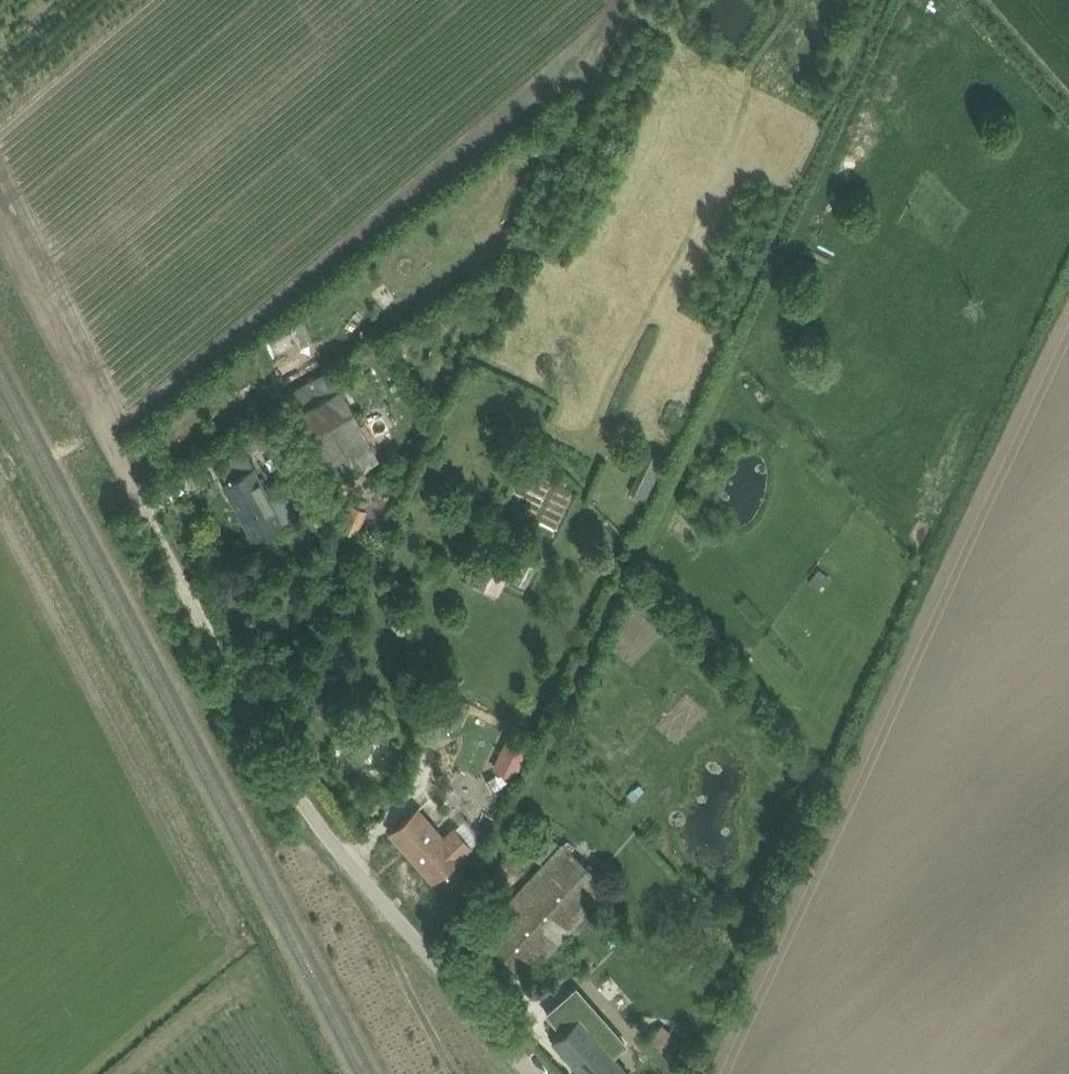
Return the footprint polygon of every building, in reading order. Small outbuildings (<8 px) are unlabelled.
[(341,385),(285,416),(323,487),(381,456),(341,385)] [(643,506),(664,459),(649,452),(627,498),(643,506)] [(271,493),(256,463),(224,480),(253,535),(297,513),(284,487),(271,493)] [(342,523),(341,527),(357,534),(367,510),(351,503),(348,511),(342,523)] [(502,572),(482,563),(479,561),(471,579),(501,593),(509,575),(502,572)] [(323,674),(335,679),(338,674),(326,668),(323,674)] [(530,747),(508,736),(494,767),(516,777),(530,747)] [(418,806),(392,829),(391,830),(433,878),(471,844),(455,825),(444,835),(418,806)] [(541,859),(559,839),(544,826),(526,846),(541,859)] [(526,976),(610,883),(564,842),(480,934),(526,976)] [(580,990),(542,1024),(553,1037),(553,1038),(585,1073),(630,1073),(632,1072),(612,1050),(624,1039),(580,990)]
